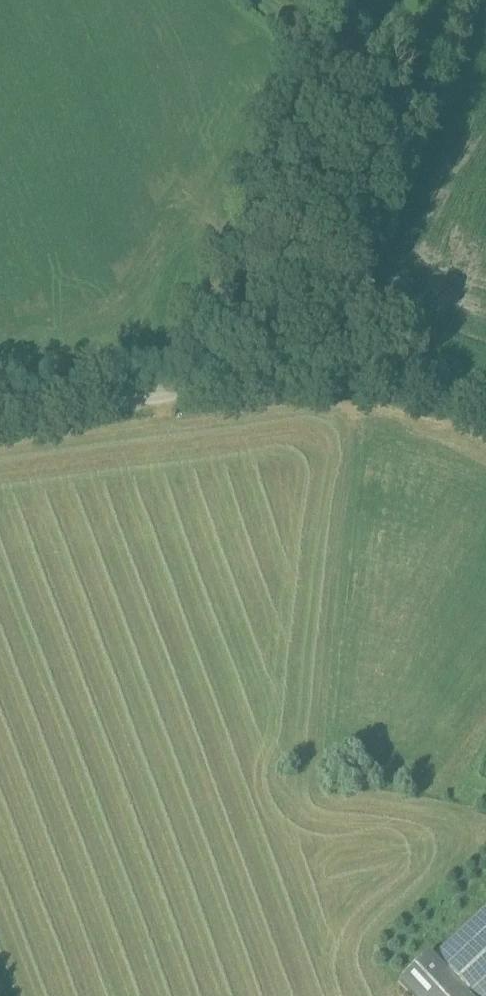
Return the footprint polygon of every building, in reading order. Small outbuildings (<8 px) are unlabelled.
[(440,950),(482,995),(485,995),(485,907),(440,950)] [(416,995),(469,995),(429,952),(400,979),(416,995)]
